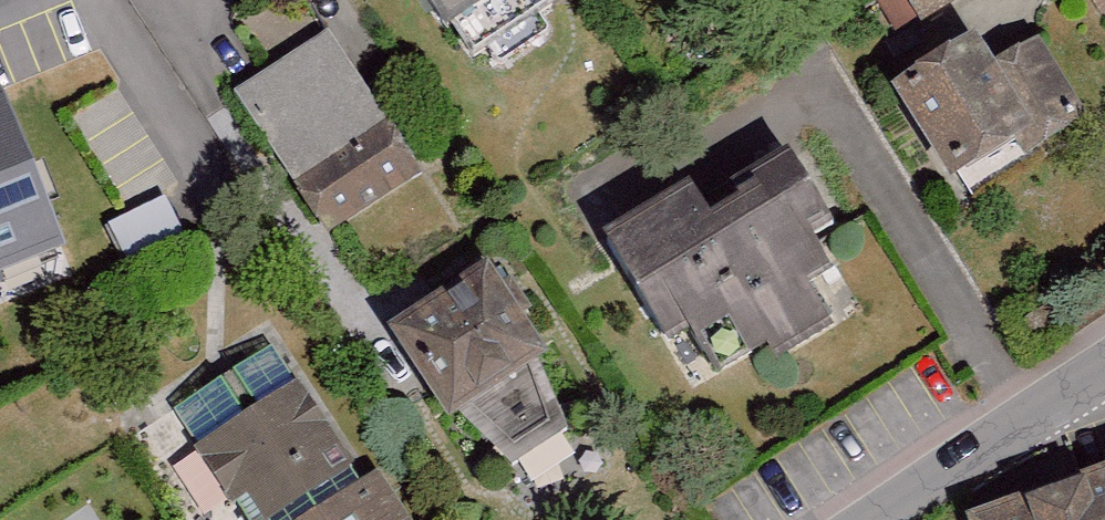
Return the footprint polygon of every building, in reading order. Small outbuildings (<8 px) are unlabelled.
[(489,74),(575,19),(563,0),(441,0),(489,74)] [(909,31),(957,0),(889,0),(909,31)] [(1037,7),(905,81),(971,197),(1103,123),(1037,7)] [(242,103),(335,238),(427,176),(335,40),(242,103)] [(61,242),(0,90),(0,266),(61,242)] [(786,140),(618,244),(706,385),(874,282),(786,140)] [(391,329),(460,432),(564,364),(495,260),(391,329)] [(239,519),(408,519),(293,352),(177,430),(239,519)] [(982,519),(1104,519),(1104,466),(979,510),(982,519)]
